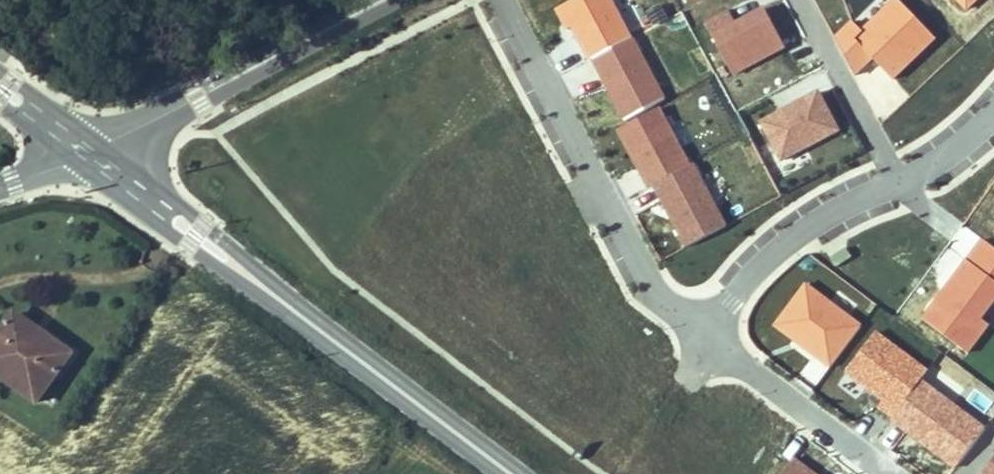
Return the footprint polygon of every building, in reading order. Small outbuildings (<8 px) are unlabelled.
[(632,40),(610,0),(573,0),(561,7),(593,62),(632,40)] [(855,34),(873,56),(893,79),(935,38),(901,0),(889,0),(860,29),(855,34)] [(966,12),(978,0),(955,0),(966,12)] [(734,20),(711,32),(733,75),(784,48),(764,6),(734,20)] [(706,20),(711,32),(734,20),(728,9),(706,20)] [(834,37),(853,75),(873,56),(855,34),(860,29),(850,18),(834,37)] [(632,40),(593,62),(625,123),(666,101),(632,40)] [(819,89),(758,121),(780,162),(841,130),(819,89)] [(661,109),(619,130),(649,187),(655,184),(691,166),(661,109)] [(691,166),(655,184),(687,246),(727,226),(695,163),(691,166)] [(980,236),(964,257),(993,280),(993,247),(980,236)] [(964,257),(920,318),(968,355),(989,323),(982,318),(993,301),(993,280),(964,257)] [(861,324),(803,281),(771,326),(829,368),(861,324)] [(928,369),(875,329),(844,370),(883,399),(874,409),(890,420),(922,378),(928,369)] [(36,331),(0,380),(0,382),(54,422),(91,371),(36,331)] [(986,426),(922,378),(890,420),(955,470),(986,426)] [(782,473),(816,473),(795,458),(782,473)] [(984,473),(993,473),(993,461),(984,473)]
